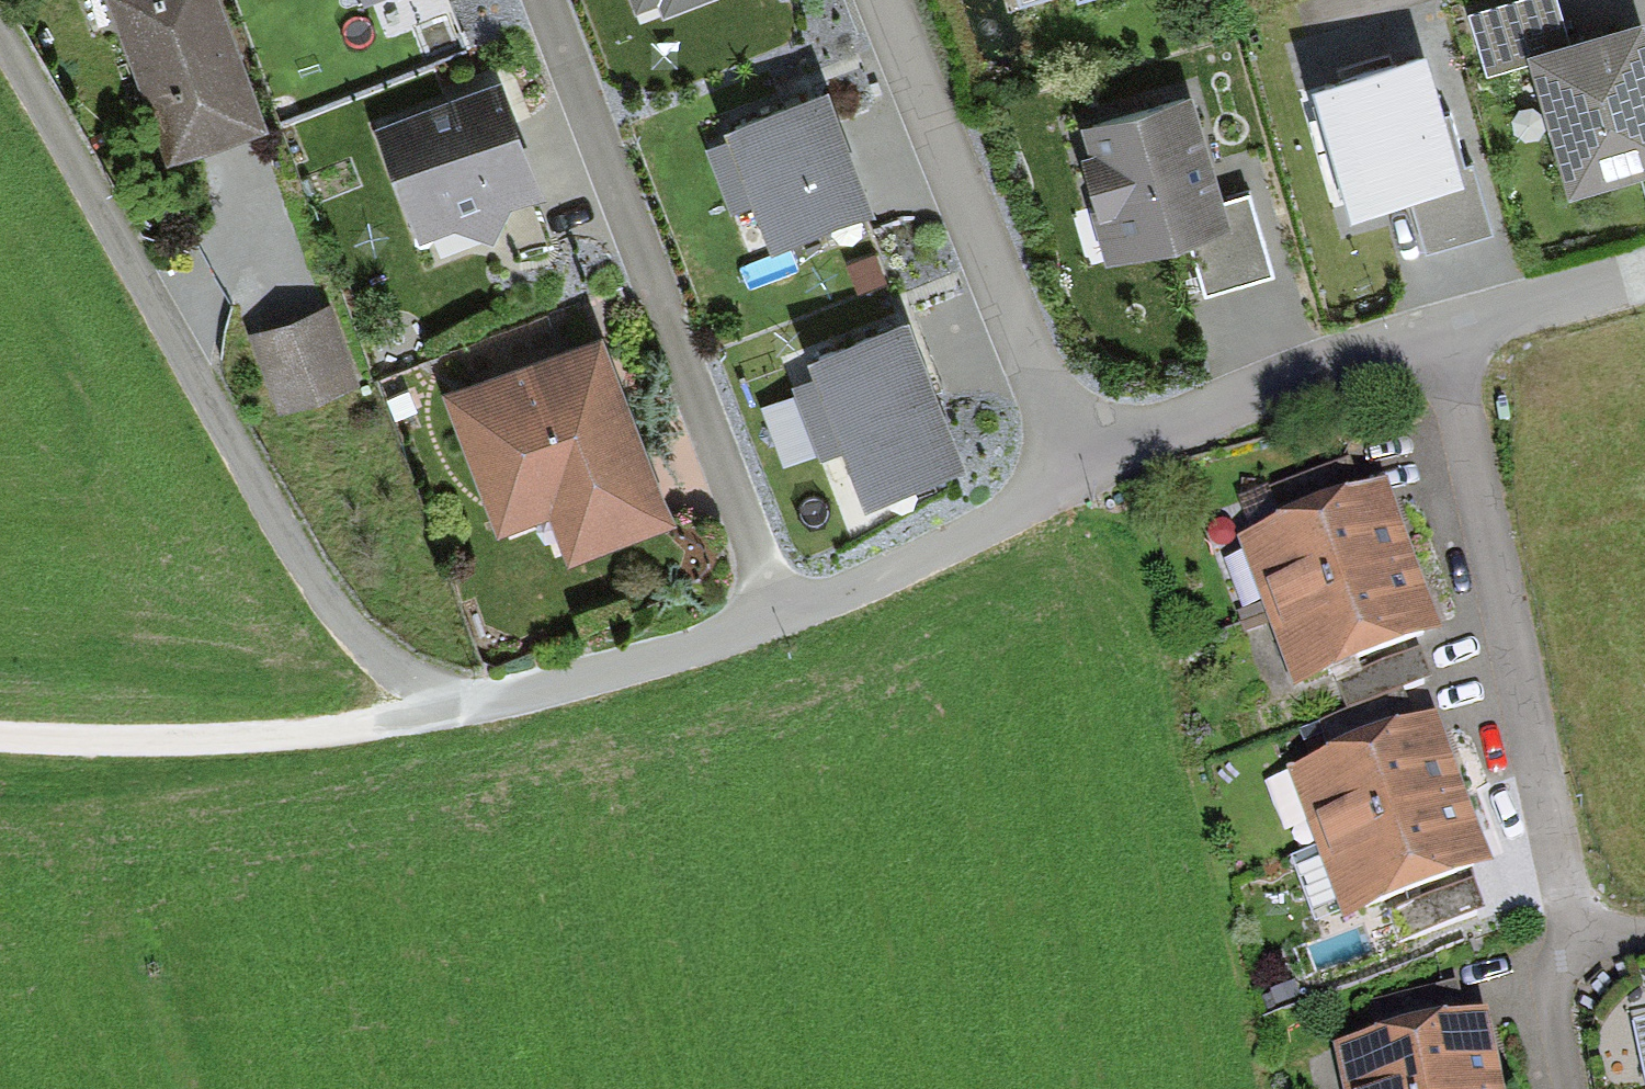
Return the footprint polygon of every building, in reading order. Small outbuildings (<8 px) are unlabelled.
[(246,122),(203,0),(105,0),(159,153),(246,122)] [(1644,160),(1644,12),(1644,7),(1571,27),(1563,0),(1498,0),(1473,7),(1488,60),(1528,49),(1566,182),(1644,160)] [(1430,40),(1311,73),(1348,206),(1405,190),(1421,245),(1495,224),(1477,160),(1465,164),(1430,40)] [(418,229),(439,221),(468,236),(490,226),(492,191),(526,177),(489,84),(378,129),(418,229)] [(1192,88),(1084,118),(1090,140),(1082,143),(1098,202),(1090,204),(1105,256),(1187,233),(1203,289),(1273,270),(1250,189),(1223,197),(1192,88)] [(861,198),(817,90),(721,129),(766,238),(786,230),(803,270),(871,242),(854,201),(861,198)] [(303,386),(341,372),(313,295),(274,309),(303,386)] [(951,460),(893,314),(809,347),(867,493),(951,460)] [(604,330),(443,394),(500,538),(549,519),(564,556),(676,511),(604,330)] [(1236,539),(1264,612),(1413,555),(1384,481),(1236,539)] [(1292,685),(1441,628),(1413,555),(1264,612),(1292,685)] [(1289,774),(1318,848),(1465,790),(1436,716),(1289,774)] [(1346,919),(1490,861),(1465,790),(1318,848),(1346,919)] [(1471,883),(1390,913),(1400,939),(1481,909),(1471,883)] [(1344,1088),(1492,1088),(1504,1086),(1487,1011),(1333,1046),(1344,1088)]
